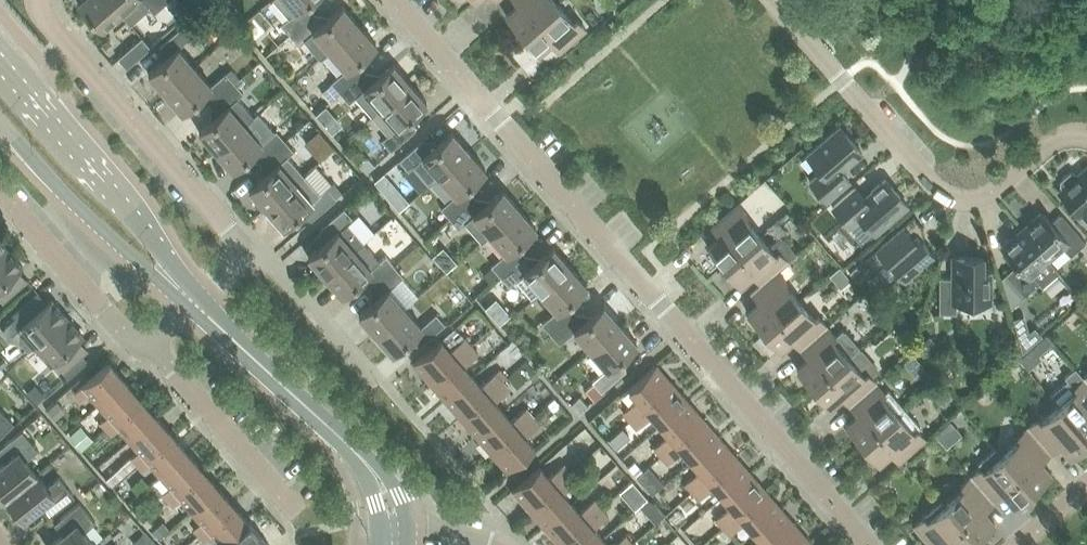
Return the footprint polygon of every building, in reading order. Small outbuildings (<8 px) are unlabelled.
[(110,0),(80,0),(78,2),(104,32),(123,15),(110,0)] [(123,15),(140,0),(110,0),(123,15)] [(154,13),(164,4),(161,0),(143,0),(154,13)] [(212,0),(219,8),(229,0),(212,0)] [(290,35),(314,14),(305,4),(310,0),(286,0),(296,12),(281,24),(290,35)] [(523,34),(558,3),(555,0),(521,0),(522,2),(507,15),(523,34)] [(558,3),(523,34),(539,53),(555,39),(563,49),(586,29),(577,19),(574,22),(558,3)] [(211,4),(202,12),(210,22),(219,14),(217,11),(211,4)] [(313,32),(330,51),(360,25),(343,6),(322,24),(314,14),(290,35),(299,45),(313,32)] [(149,73),(166,93),(196,67),(179,47),(193,35),(184,25),(161,45),(169,55),(149,73)] [(332,82),(341,92),(364,72),(356,62),(376,44),(360,25),(330,51),(346,69),(332,82)] [(142,37),(132,45),(118,58),(127,67),(151,47),(142,37)] [(364,72),(341,92),(349,102),(355,97),(372,116),(380,108),(410,82),(393,63),(373,81),(364,72)] [(203,94),(211,104),(235,83),(226,73),(211,85),(196,67),(166,93),(182,112),(203,94)] [(241,78),(235,83),(238,87),(244,81),(241,78)] [(380,108),(372,116),(388,135),(382,140),(391,150),(415,129),(406,120),(427,102),(410,82),(380,108)] [(199,131),(216,150),(246,125),(229,105),(244,93),(238,87),(235,83),(211,104),(220,113),(199,131)] [(253,151),(262,161),(285,141),(276,131),(262,143),(246,125),(216,150),(233,169),(253,151)] [(822,171),(810,181),(827,200),(850,181),(841,171),(863,152),(840,126),(807,155),(822,171)] [(320,160),(335,147),(319,129),(304,142),(320,160)] [(423,139),(400,160),(409,170),(414,165),(431,184),(439,176),(469,150),(452,131),(432,149),(423,139)] [(270,171),(250,189),(266,208),(296,182),(304,175),(287,156),(294,151),(285,141),(262,161),(270,171)] [(441,208),(450,218),(474,197),(465,187),(486,169),(469,150),(439,176),(456,195),(441,208)] [(364,157),(358,163),(366,172),(374,164),(369,158),(364,157)] [(1059,191),(1080,215),(1082,214),(1086,219),(1086,166),(1077,175),(1074,172),(1070,172),(1060,181),(1060,185),(1062,188),(1059,191)] [(383,191),(392,183),(383,173),(372,183),(374,185),(381,193),(383,191)] [(296,182),(266,208),(283,227),(303,209),(312,219),(336,198),(326,188),(320,194),(304,175),(296,182)] [(833,207),(850,226),(861,217),(875,233),(908,205),(885,179),(864,197),(855,187),(833,207)] [(473,215),(490,234),(520,208),(503,189),(482,207),(474,197),(450,218),(459,228),(473,215)] [(708,247),(725,266),(760,235),(744,217),(747,214),(739,204),(716,224),(724,233),(708,247)] [(329,238),(309,256),(326,276),(355,250),(364,243),(363,242),(374,232),(358,214),(353,218),(344,208),(321,229),(329,238)] [(492,265),(501,276),(524,255),(516,245),(536,227),(520,208),(490,234),(506,253),(492,265)] [(1031,226),(1024,232),(1049,260),(1064,247),(1071,255),(1086,242),(1062,214),(1052,222),(1044,214),(1043,215),(1041,213),(1031,221),(1031,226)] [(893,265),(904,279),(934,253),(917,234),(924,228),(914,217),(865,259),(875,270),(882,264),(893,265)] [(1007,274),(1000,280),(1009,310),(1026,295),(1041,282),(1043,284),(1059,271),(1049,260),(1024,232),(1017,238),(1012,238),(1003,246),(1005,248),(1004,250),(1017,265),(1007,274)] [(760,235),(725,266),(741,284),(756,271),(765,280),(778,269),(788,260),(797,253),(781,235),(769,245),(760,235)] [(355,250),(326,276),(342,295),(363,277),(371,287),(395,266),(386,256),(379,261),(364,243),(355,250)] [(436,252),(432,255),(445,270),(455,261),(442,246),(436,252)] [(0,253),(0,299),(2,301),(28,279),(19,269),(23,266),(7,247),(0,253)] [(524,255),(501,276),(503,278),(507,283),(509,286),(516,280),(532,299),(540,292),(570,266),(553,247),(533,265),(524,255)] [(953,278),(940,278),(940,313),(956,313),(956,302),(991,302),(991,272),(982,271),(982,256),(953,256),(953,278)] [(859,284),(870,275),(860,263),(849,272),(859,284)] [(359,314),(376,333),(405,308),(389,289),(403,276),(395,266),(371,287),(380,297),(359,314)] [(542,323),(551,333),(575,313),(566,303),(587,285),(570,266),(540,292),(557,311),(542,323)] [(491,267),(483,274),(490,282),(498,275),(491,267)] [(748,312),(764,331),(799,300),(783,282),(787,279),(778,269),(765,280),(755,289),(764,298),(748,312)] [(503,278),(498,282),(503,288),(507,283),(503,278)] [(5,328),(5,333),(6,337),(10,340),(14,341),(17,341),(19,340),(28,351),(34,346),(67,317),(51,298),(47,301),(39,292),(13,314),(16,317),(7,325),(5,328)] [(495,298),(484,307),(499,324),(510,315),(495,298)] [(796,336),(805,345),(828,325),(819,315),(815,318),(799,300),(764,331),(780,350),(796,336)] [(574,331),(591,350),(620,324),(604,305),(583,323),(575,313),(551,333),(560,344),(574,331)] [(405,308),(376,333),(392,352),(413,335),(421,344),(445,324),(436,314),(422,326),(405,308)] [(900,313),(890,322),(905,340),(916,331),(900,313)] [(67,317),(34,346),(50,364),(54,361),(63,371),(88,349),(80,339),(84,335),(67,317)] [(592,381),(586,387),(595,397),(601,391),(625,371),(617,361),(637,343),(620,324),(591,350),(607,368),(592,381)] [(813,355),(797,369),(813,387),(849,357),(859,348),(843,329),(836,335),(828,325),(805,345),(813,355)] [(1029,332),(1019,340),(1022,352),(1042,335),(1034,327),(1029,332)] [(928,335),(914,347),(928,363),(942,351),(928,335)] [(413,363),(430,382),(472,345),(465,337),(450,350),(441,339),(413,363)] [(430,382),(445,400),(473,376),(464,366),(479,353),(472,345),(430,382)] [(846,392),(854,402),(877,382),(872,376),(878,370),(859,348),(849,357),(813,387),(830,406),(846,392)] [(88,393),(98,404),(126,380),(109,361),(74,392),(81,399),(88,393)] [(623,412),(630,420),(673,383),(656,365),(629,389),(638,399),(623,412)] [(1051,396),(1059,405),(1086,438),(1086,380),(1084,377),(1076,367),(1064,377),(1068,382),(1051,396)] [(445,400),(461,417),(503,380),(496,372),(481,385),(473,376),(445,400)] [(551,383),(558,390),(562,386),(556,379),(551,383)] [(101,422),(106,428),(141,398),(126,380),(98,404),(108,415),(101,422)] [(461,417),(476,435),(503,411),(495,401),(510,388),(503,380),(461,417)] [(847,425),(863,444),(904,408),(888,390),(886,392),(877,382),(854,402),(862,412),(847,425)] [(652,415),(660,425),(688,401),(673,383),(630,420),(637,428),(652,415)] [(35,402),(44,394),(37,386),(28,394),(35,402)] [(119,428),(129,439),(132,436),(156,415),(141,398),(106,428),(112,434),(119,428)] [(554,398),(547,404),(553,410),(560,404),(554,398)] [(56,401),(47,409),(55,419),(65,411),(56,401)] [(654,447),(661,455),(703,419),(688,401),(660,425),(669,434),(654,447)] [(1028,426),(1047,449),(1057,441),(1071,456),(1086,442),(1086,438),(1059,405),(1040,421),(1037,418),(1028,426)] [(476,435),(491,453),(534,416),(526,408),(512,421),(503,411),(476,435)] [(904,408),(863,444),(879,463),(895,449),(903,459),(926,439),(918,429),(920,426),(904,408)] [(14,422),(0,409),(0,436),(14,422)] [(131,457),(137,463),(172,433),(156,415),(132,436),(129,439),(139,451),(131,457)] [(534,416),(491,453),(507,471),(535,447),(526,437),(540,424),(534,416)] [(683,450),(691,460),(719,437),(703,419),(661,455),(668,463),(683,450)] [(949,421),(934,434),(946,447),(961,434),(949,421)] [(80,426),(69,436),(70,437),(72,439),(81,450),(92,440),(80,426)] [(1020,439),(1002,454),(1033,489),(1052,473),(1038,457),(1047,449),(1028,426),(1017,435),(1020,439)] [(620,429),(608,439),(616,448),(627,438),(620,429)] [(6,497),(36,473),(25,459),(38,449),(22,430),(2,445),(11,456),(0,465),(0,489),(6,497)] [(150,463),(160,475),(187,451),(172,433),(137,463),(142,470),(150,463)] [(685,483),(692,491),(735,455),(719,437),(691,460),(700,470),(685,483)] [(980,467),(971,475),(991,498),(1000,490),(1014,506),(1033,489),(1002,454),(996,447),(977,464),(980,467)] [(163,493),(168,499),(203,469),(187,451),(160,475),(170,486),(163,493)] [(714,486),(722,496),(750,472),(735,455),(692,491),(699,499),(714,486)] [(512,490),(528,508),(573,470),(566,462),(551,475),(542,464),(512,490)] [(637,476),(644,485),(656,475),(648,466),(644,470),(637,476)] [(181,499),(191,510),(218,486),(203,469),(168,499),(174,505),(181,499)] [(528,508),(544,526),(573,500),(565,491),(580,478),(573,470),(528,508)] [(716,518),(723,526),(765,490),(750,472),(722,496),(731,506),(716,518)] [(36,473),(6,497),(23,519),(46,500),(55,511),(75,496),(59,476),(47,486),(36,473)] [(964,488),(946,504),(976,539),(995,522),(981,507),(991,498),(971,475),(961,484),(964,488)] [(636,485),(629,491),(640,503),(646,498),(636,485)] [(193,528),(199,534),(234,504),(218,486),(191,510),(201,522),(193,528)] [(745,522),(753,531),(781,507),(765,490),(723,526),(730,534),(745,522)] [(639,505),(655,523),(665,514),(654,501),(653,503),(648,497),(639,505)] [(544,526),(559,544),(603,505),(597,498),(582,511),(573,500),(544,526)] [(914,525),(932,544),(937,544),(944,539),(949,544),(969,544),(976,539),(946,504),(943,500),(924,516),(914,525)] [(94,544),(83,531),(95,521),(79,502),(60,518),(69,529),(50,544),(94,544)] [(221,544),(222,544),(249,522),(234,504),(199,534),(205,541),(212,534),(221,544)] [(560,544),(594,544),(604,536),(596,527),(610,514),(603,505),(559,544),(560,544)] [(796,525),(781,507),(753,531),(762,541),(757,544),(773,544),(796,525)] [(163,521),(152,531),(158,538),(169,528),(163,521)] [(269,544),(249,522),(222,544),(269,544)] [(773,544),(811,544),(812,544),(796,525),(773,544)] [(634,542),(627,534),(615,544),(630,544),(634,542)] [(604,536),(594,544),(611,544),(604,536)]
